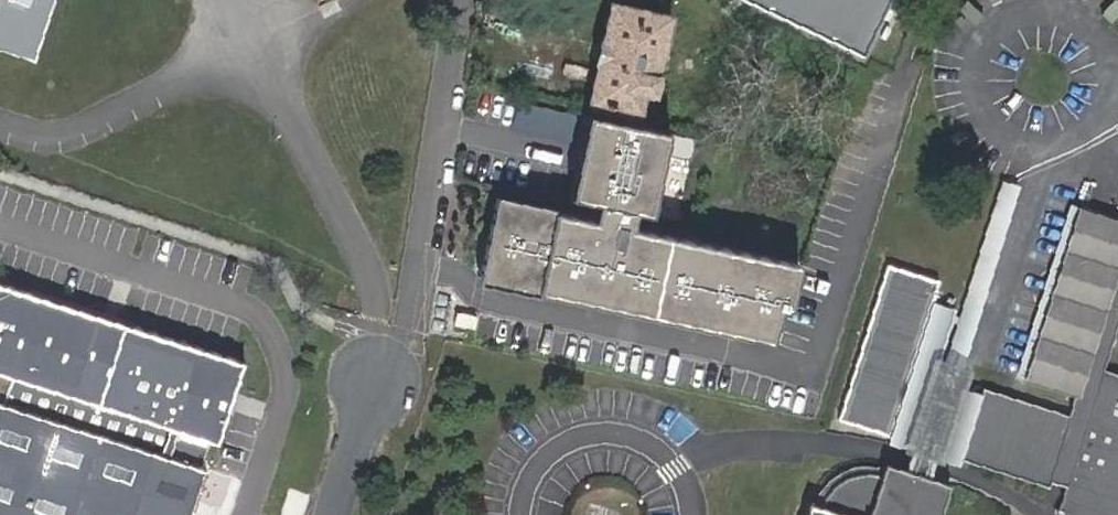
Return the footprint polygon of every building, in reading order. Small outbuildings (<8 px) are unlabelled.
[(36,65),(58,0),(0,0),(0,53),(36,65)] [(881,0),(727,0),(853,59),(881,0)] [(668,15),(609,3),(590,95),(649,107),(668,15)] [(516,122),(557,129),(562,105),(520,98),(516,122)] [(633,225),(637,209),(653,213),(672,129),(586,110),(568,193),(597,200),(593,216),(497,195),(478,277),(780,345),(798,262),(633,225)] [(945,383),(956,387),(1017,186),(1006,183),(945,383)] [(1016,375),(1025,379),(1078,208),(1068,203),(1016,375)] [(960,388),(941,447),(881,428),(885,433),(883,442),(907,452),(901,469),(883,461),(881,474),(876,473),(866,472),(858,472),(852,473),(847,475),(840,478),(834,483),(830,487),(824,495),(819,505),(816,514),(940,514),(946,496),(949,484),(928,477),(933,460),(958,467),(961,458),(1047,485),(1048,480),(1066,485),(1057,514),(1117,514),(1117,375),(1103,370),(1085,364),(1107,296),(1117,299),(1117,219),(1078,208),(1025,379),(1075,394),(1068,416),(982,390),(978,394),(960,388)] [(884,264),(881,273),(933,289),(935,281),(884,264)] [(941,447),(960,388),(956,387),(945,383),(932,379),(954,309),(929,301),(933,289),(881,273),(836,415),(881,428),(941,447)] [(203,468),(198,466),(206,440),(216,443),(242,363),(0,285),(0,373),(9,376),(2,403),(0,402),(0,514),(188,514),(203,468)] [(1103,370),(1117,318),(1117,299),(1107,296),(1085,364),(1103,370)] [(2,403),(9,376),(0,373),(0,402),(2,403)]
